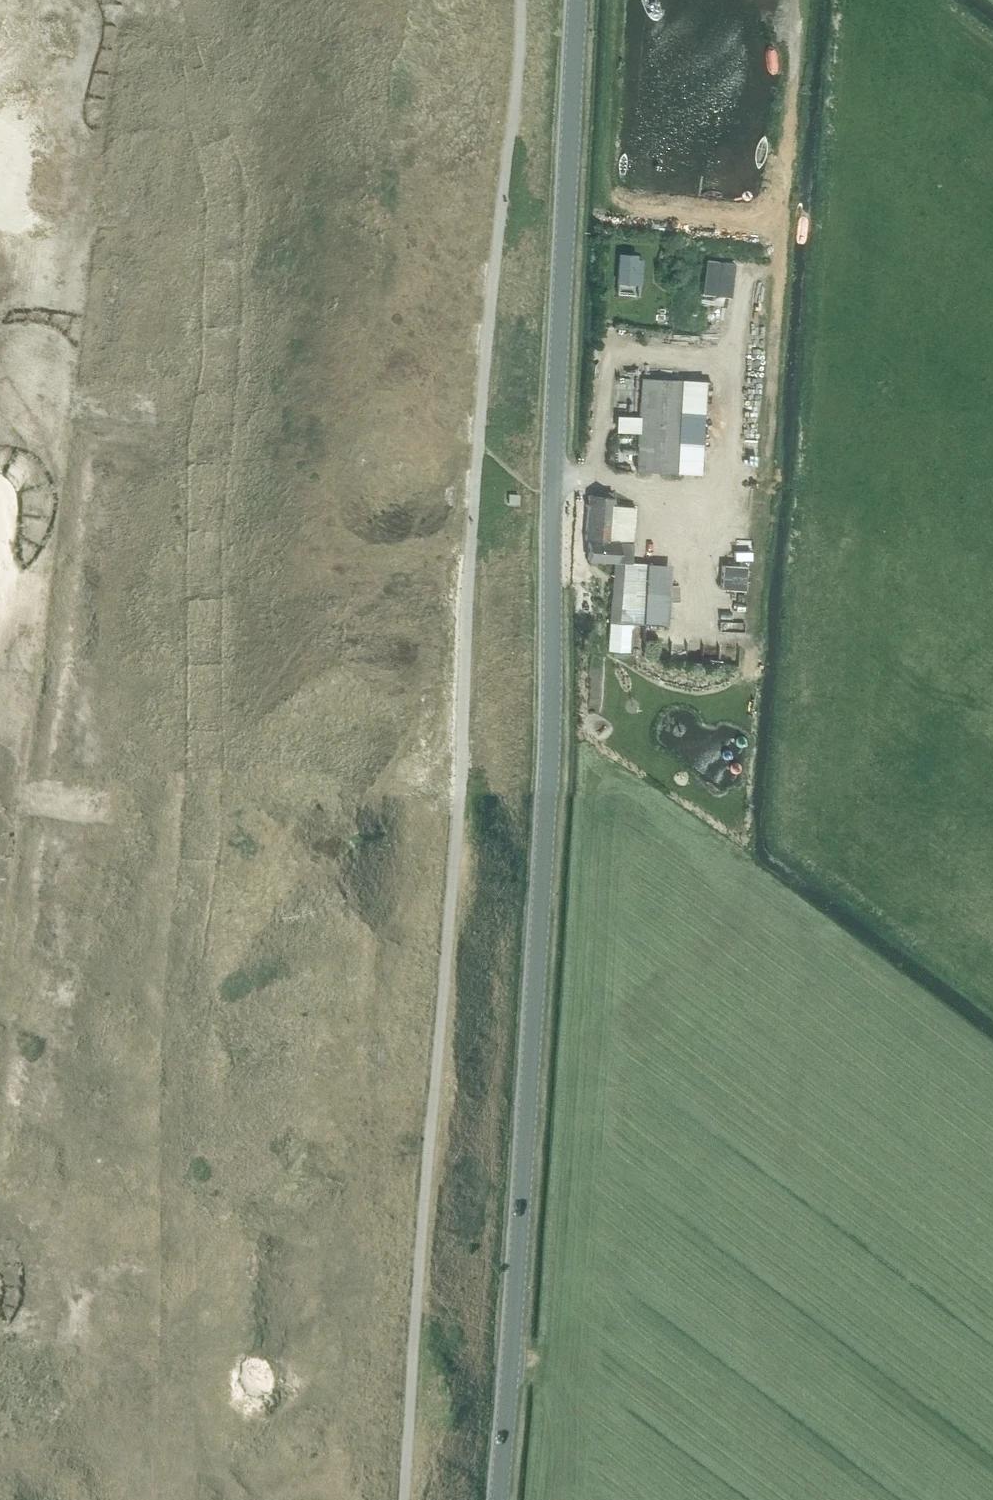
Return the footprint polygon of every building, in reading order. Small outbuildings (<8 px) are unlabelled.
[(642,3),(648,15),(652,18),(656,19),(658,16),(660,11),(657,0),(641,0),(642,3)] [(615,282),(638,285),(640,285),(641,273),(635,272),(636,255),(617,253),(615,282)] [(704,259),(701,293),(729,296),(732,262),(704,259)] [(639,377),(635,470),(679,472),(680,441),(682,412),(683,379),(639,377)] [(586,495),(583,540),(587,540),(586,557),(586,560),(596,560),(613,562),(608,621),(609,621),(631,623),(661,626),(665,564),(631,563),(634,506),(613,505),(614,497),(587,495),(586,495)] [(721,564),(720,588),(745,589),(746,566),(721,564)] [(609,621),(607,650),(629,652),(631,623),(609,621)]
